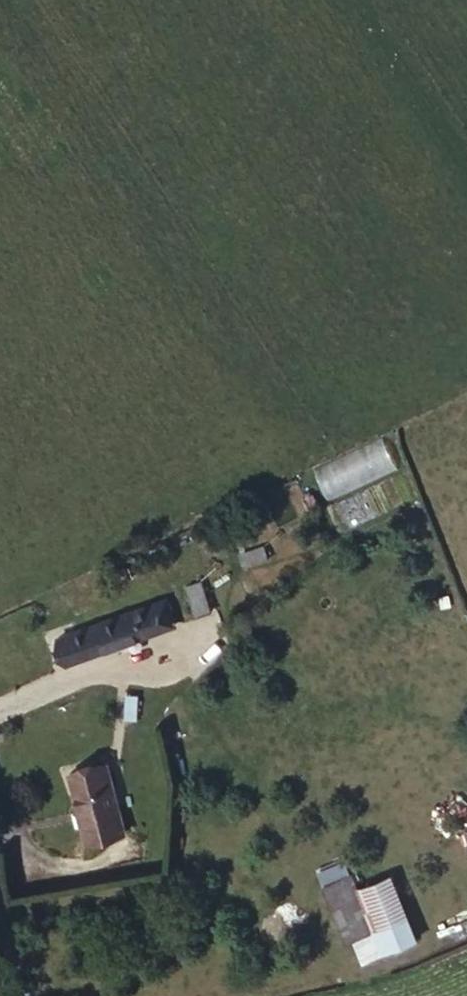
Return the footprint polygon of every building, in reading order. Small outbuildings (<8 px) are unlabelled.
[(385,443),(322,465),(332,494),(395,473),(385,443)] [(266,547),(239,551),(242,566),(269,561),(266,547)] [(183,586),(164,592),(176,624),(194,618),(183,586)] [(52,639),(60,665),(153,635),(144,608),(52,639)] [(121,764),(86,773),(104,843),(139,833),(121,764)] [(327,881),(304,889),(327,946),(350,938),(327,881)]
